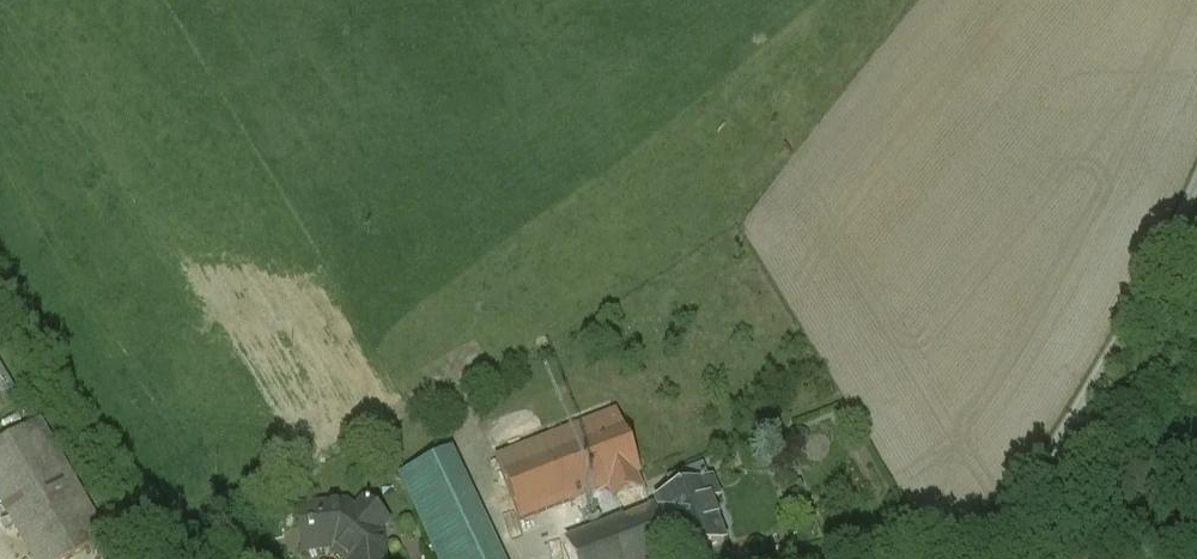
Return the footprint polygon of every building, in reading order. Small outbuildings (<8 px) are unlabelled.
[(0,367),(0,400),(15,391),(0,367)] [(616,414),(496,461),(520,523),(539,515),(609,487),(622,522),(649,512),(636,477),(640,475),(616,414)] [(39,425),(0,447),(0,498),(35,558),(70,558),(104,539),(39,425)] [(444,458),(399,480),(437,558),(492,558),(444,458)] [(690,473),(667,482),(673,498),(695,489),(690,473)] [(712,482),(701,487),(708,505),(719,500),(712,482)] [(656,504),(658,509),(678,558),(687,558),(724,545),(708,505),(701,487),(695,489),(673,498),(656,504)] [(361,524),(349,515),(327,518),(314,534),(315,544),(328,553),(341,551),(351,558),(393,558),(391,537),(397,529),(372,509),(361,524)] [(588,536),(565,545),(570,558),(677,558),(678,558),(658,509),(649,512),(622,522),(588,536)]
